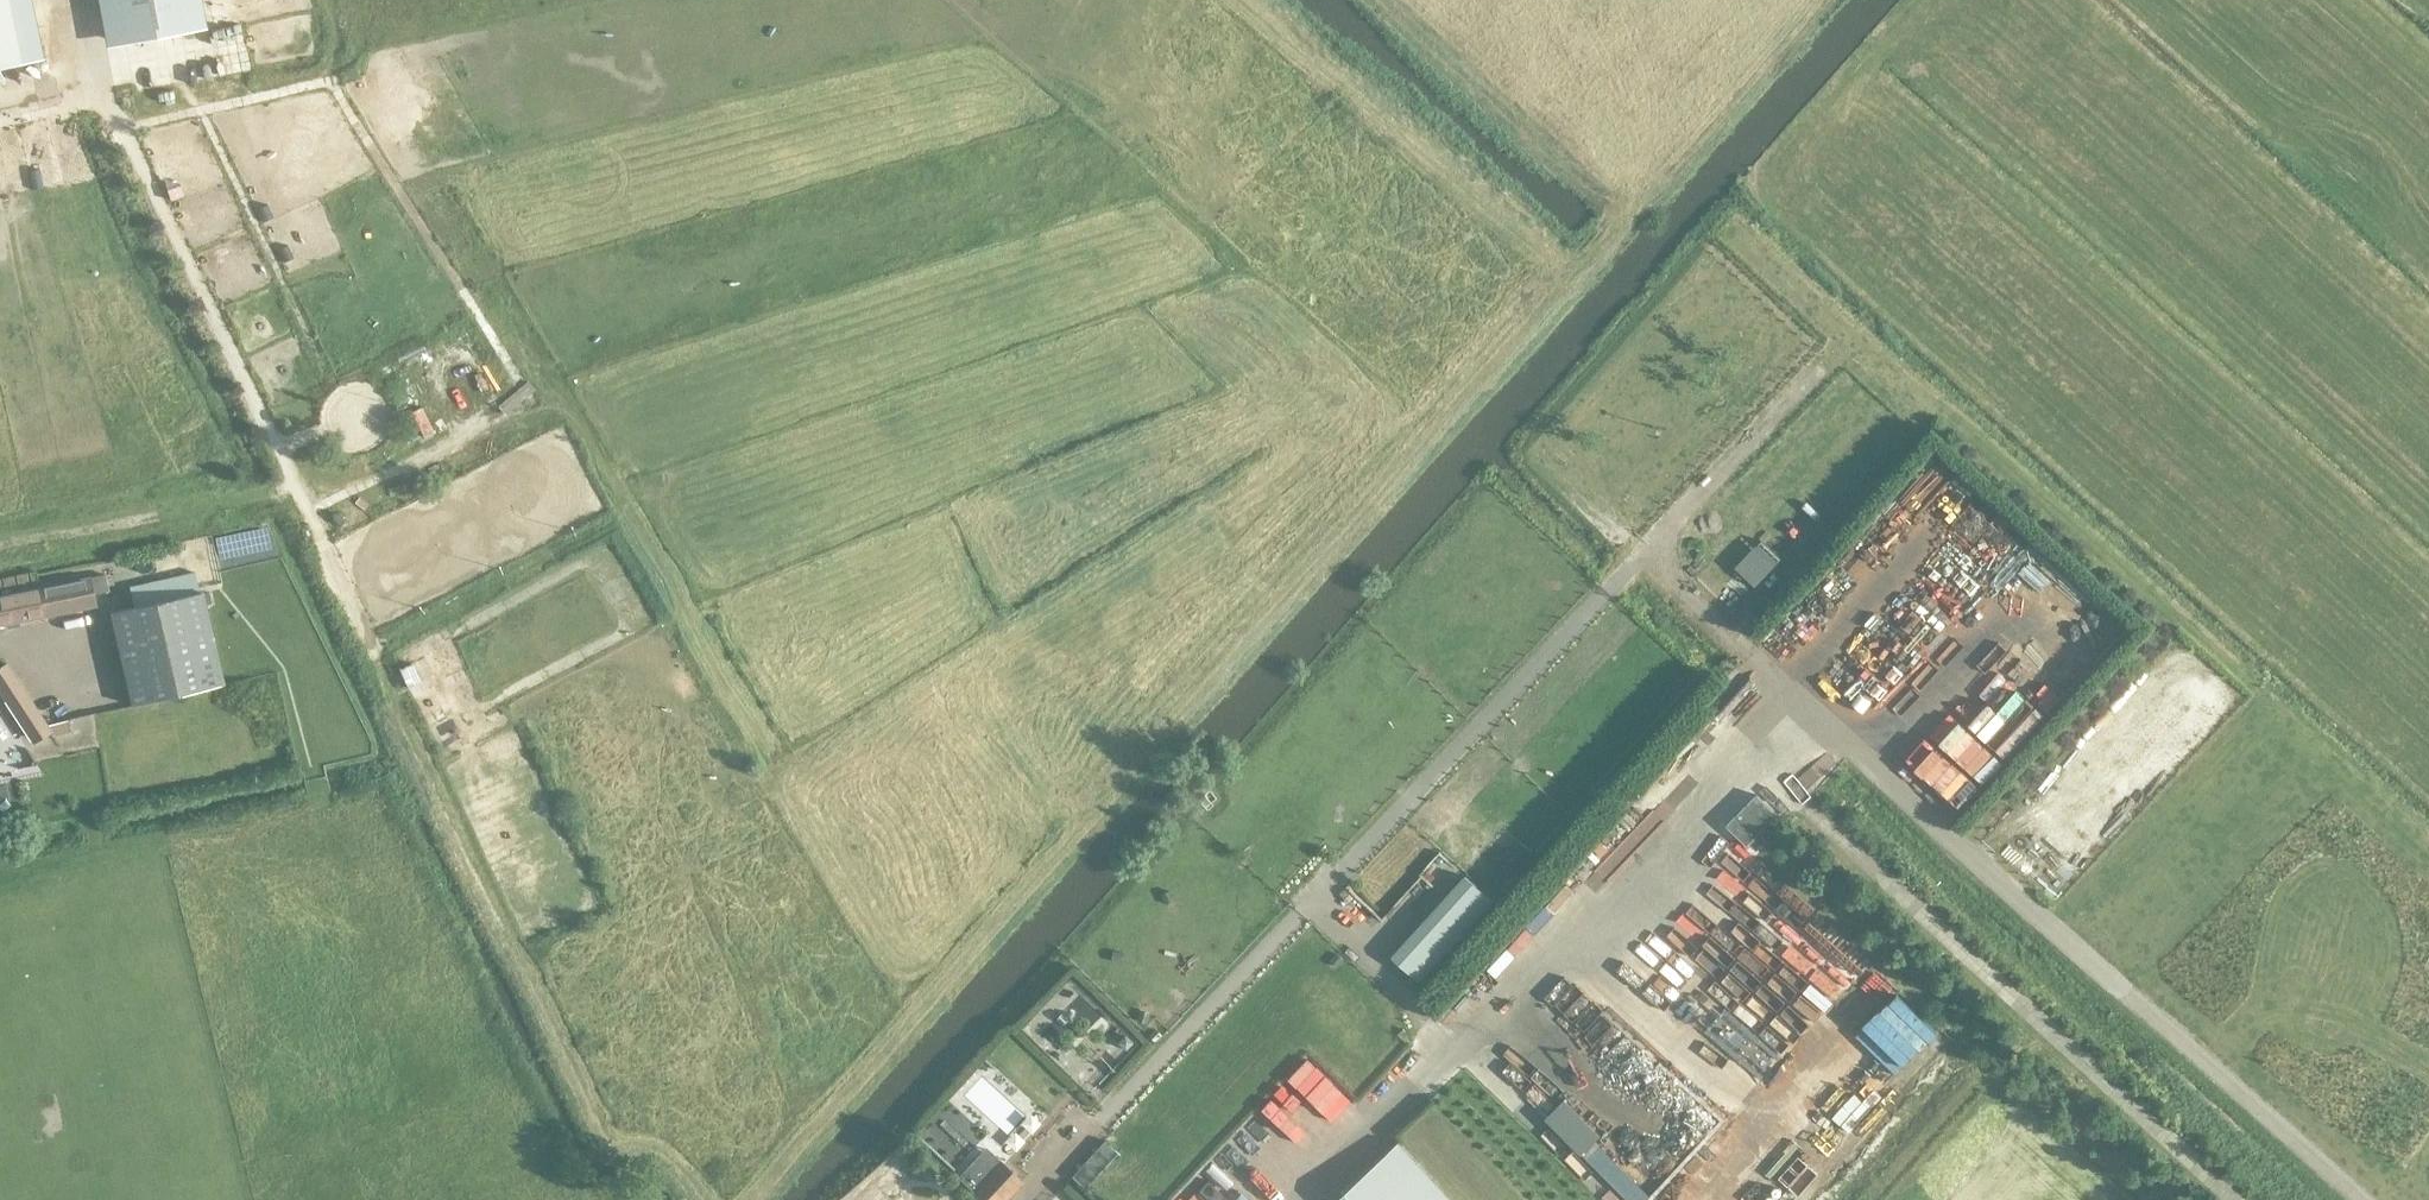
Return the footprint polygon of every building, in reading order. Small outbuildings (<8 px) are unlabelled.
[(21,62),(8,0),(0,0),(0,67),(21,62)] [(127,42),(187,31),(181,0),(119,0),(127,42)] [(205,591),(199,592),(195,571),(130,587),(135,607),(110,613),(131,704),(226,683),(205,591)] [(0,597),(0,625),(96,603),(89,576),(0,597)] [(2028,639),(2009,660),(2043,692),(2063,671),(2028,639)] [(9,663),(0,669),(0,683),(39,739),(51,731),(53,735),(71,731),(68,719),(51,723),(9,663)] [(1994,768),(2052,703),(2034,687),(2030,692),(2010,674),(2000,686),(2008,694),(1995,709),(1986,700),(1974,713),(1960,701),(1942,722),(1994,768)] [(1910,745),(1936,771),(1957,750),(1931,724),(1910,745)] [(1796,773),(1785,786),(1803,801),(1835,763),(1807,739),(1785,763),(1796,773)] [(1938,772),(1948,781),(1968,760),(1958,751),(1938,772)] [(1968,761),(1950,783),(1968,798),(1986,776),(1968,761)] [(1466,871),(1394,951),(1419,974),(1492,894),(1466,871)] [(1789,954),(1813,977),(1805,986),(1827,1006),(1846,985),(1800,942),(1789,954)] [(1759,1015),(1719,1057),(1751,1087),(1791,1045),(1759,1015)] [(1295,1139),(1323,1112),(1338,1127),(1360,1106),(1310,1055),(1260,1103),(1295,1139)] [(1568,1094),(1547,1114),(1582,1151),(1603,1131),(1568,1094)] [(931,1123),(947,1152),(978,1135),(963,1106),(931,1123)] [(977,1132),(953,1158),(963,1168),(988,1141),(977,1132)] [(1119,1151),(1105,1137),(1072,1172),(1086,1185),(1119,1151)] [(1397,1142),(1341,1193),(1348,1199),(1450,1199),(1397,1142)] [(1649,1190),(1601,1143),(1589,1156),(1634,1199),(1640,1199),(1649,1190)] [(986,1199),(1001,1199),(1023,1177),(988,1144),(959,1174),(986,1199)] [(1675,1191),(1666,1199),(1684,1199),(1675,1191)]
